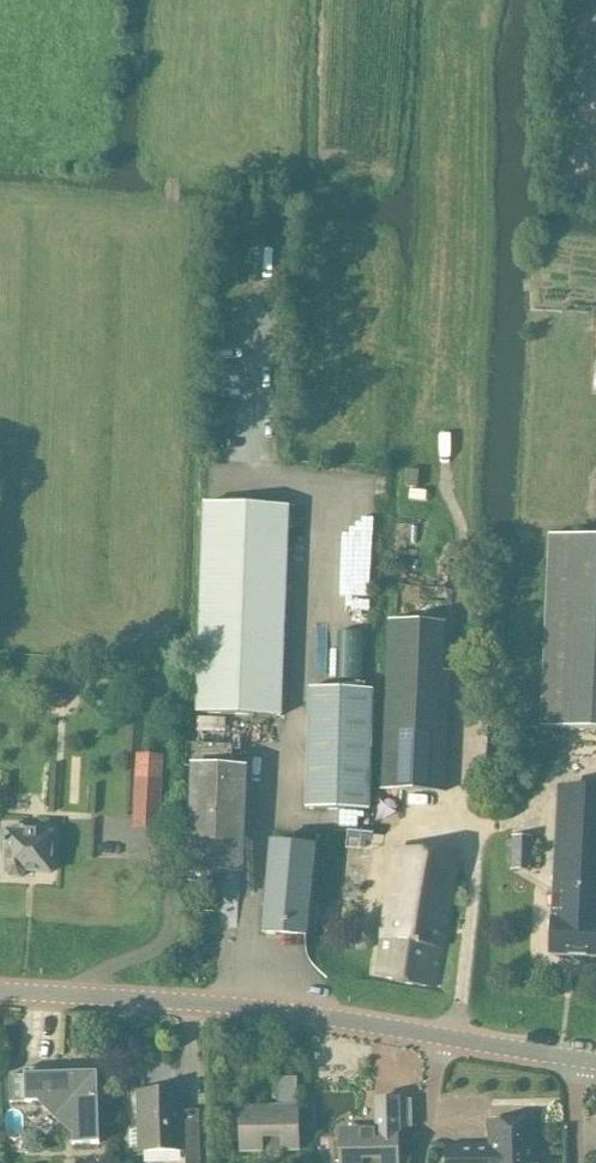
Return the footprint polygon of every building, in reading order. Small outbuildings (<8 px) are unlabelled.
[(289,507),(205,504),(197,713),(281,716),(289,507)] [(549,535),(541,728),(595,730),(595,537),(549,535)] [(389,621),(380,790),(446,794),(451,672),(444,672),(446,623),(389,621)] [(47,692),(47,701),(51,708),(60,708),(67,703),(68,694),(61,686),(53,687),(47,692)] [(310,688),(308,763),(306,810),(309,810),(370,812),(372,717),(373,690),(310,688)] [(240,870),(243,782),(231,781),(232,771),(194,769),(190,881),(215,882),(215,869),(240,870)] [(135,777),(132,829),(160,831),(163,778),(135,777)] [(562,791),(562,788),(561,788),(553,920),(552,920),(550,955),(595,957),(595,792),(562,791)] [(51,873),(53,833),(25,832),(22,828),(11,828),(8,831),(4,831),(3,853),(8,853),(7,873),(11,878),(21,878),(25,874),(25,872),(51,873)] [(338,900),(363,903),(373,841),(347,837),(338,900)] [(531,870),(532,839),(512,838),(511,869),(531,870)] [(264,931),(300,935),(304,935),(304,936),(306,937),(314,848),(297,846),(298,843),(292,842),(288,842),(288,845),(271,843),(263,932),(264,933),(264,931)] [(442,948),(457,859),(396,850),(380,939),(382,939),(376,975),(400,982),(434,987),(442,948)] [(352,941),(355,947),(357,949),(366,951),(374,945),(377,935),(371,927),(361,926),(353,931),(352,941)] [(70,1122),(72,1123),(72,1145),(99,1144),(98,1084),(97,1073),(85,1074),(55,1075),(54,1069),(24,1070),(25,1089),(19,1090),(19,1103),(25,1103),(50,1102),(50,1104),(51,1106),(51,1108),(52,1109),(53,1111),(54,1113),(55,1114),(56,1116),(57,1117),(59,1118),(61,1119),(62,1120),(64,1121),(66,1122),(68,1122),(70,1122)] [(283,1151),(299,1151),(297,1078),(277,1078),(278,1108),(240,1109),(240,1120),(233,1120),(234,1140),(241,1140),(241,1152),(261,1152),(262,1154),(263,1158),(266,1160),(270,1162),(275,1162),(278,1160),(281,1157),(283,1153),(283,1151)] [(182,1159),(200,1158),(199,1122),(181,1123),(180,1096),(159,1097),(159,1092),(138,1092),(139,1128),(129,1129),(130,1151),(161,1150),(161,1151),(181,1150),(182,1159)] [(396,1099),(377,1100),(378,1129),(340,1130),(340,1141),(333,1141),(334,1162),(340,1161),(341,1162),(398,1162),(396,1099)] [(444,1147),(445,1162),(534,1162),(533,1123),(491,1123),(492,1146),(444,1147)]
